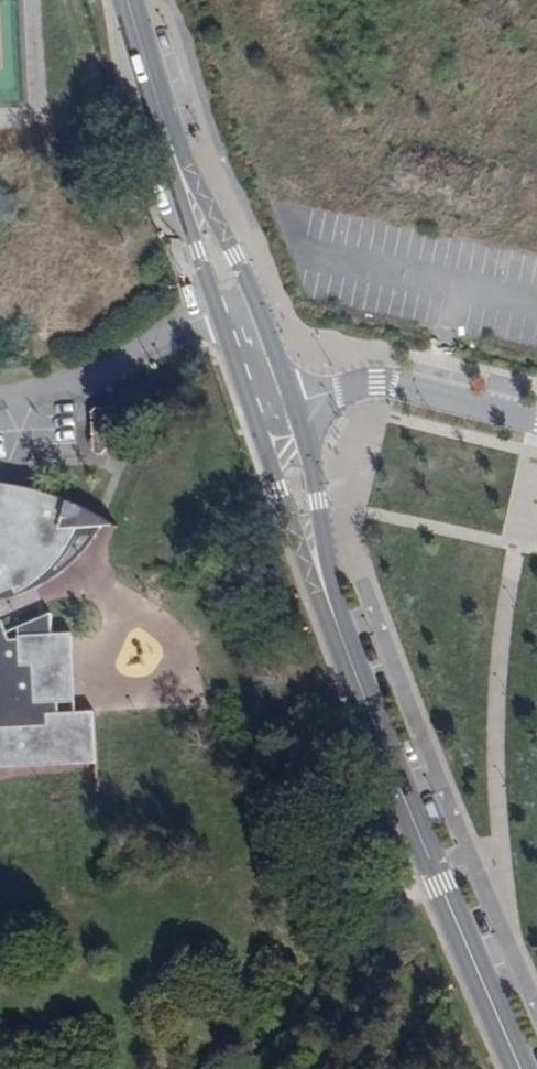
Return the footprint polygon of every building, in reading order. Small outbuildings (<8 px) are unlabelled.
[(97,456),(135,414),(127,407),(94,409),(88,417),(90,449),(97,456)] [(15,599),(18,606),(38,587),(51,572),(62,553),(69,531),(94,527),(98,518),(30,489),(0,490),(0,605),(15,599)] [(85,771),(86,723),(41,723),(41,714),(64,714),(65,648),(51,648),(51,629),(18,639),(18,651),(8,650),(0,626),(0,769),(85,771)]
